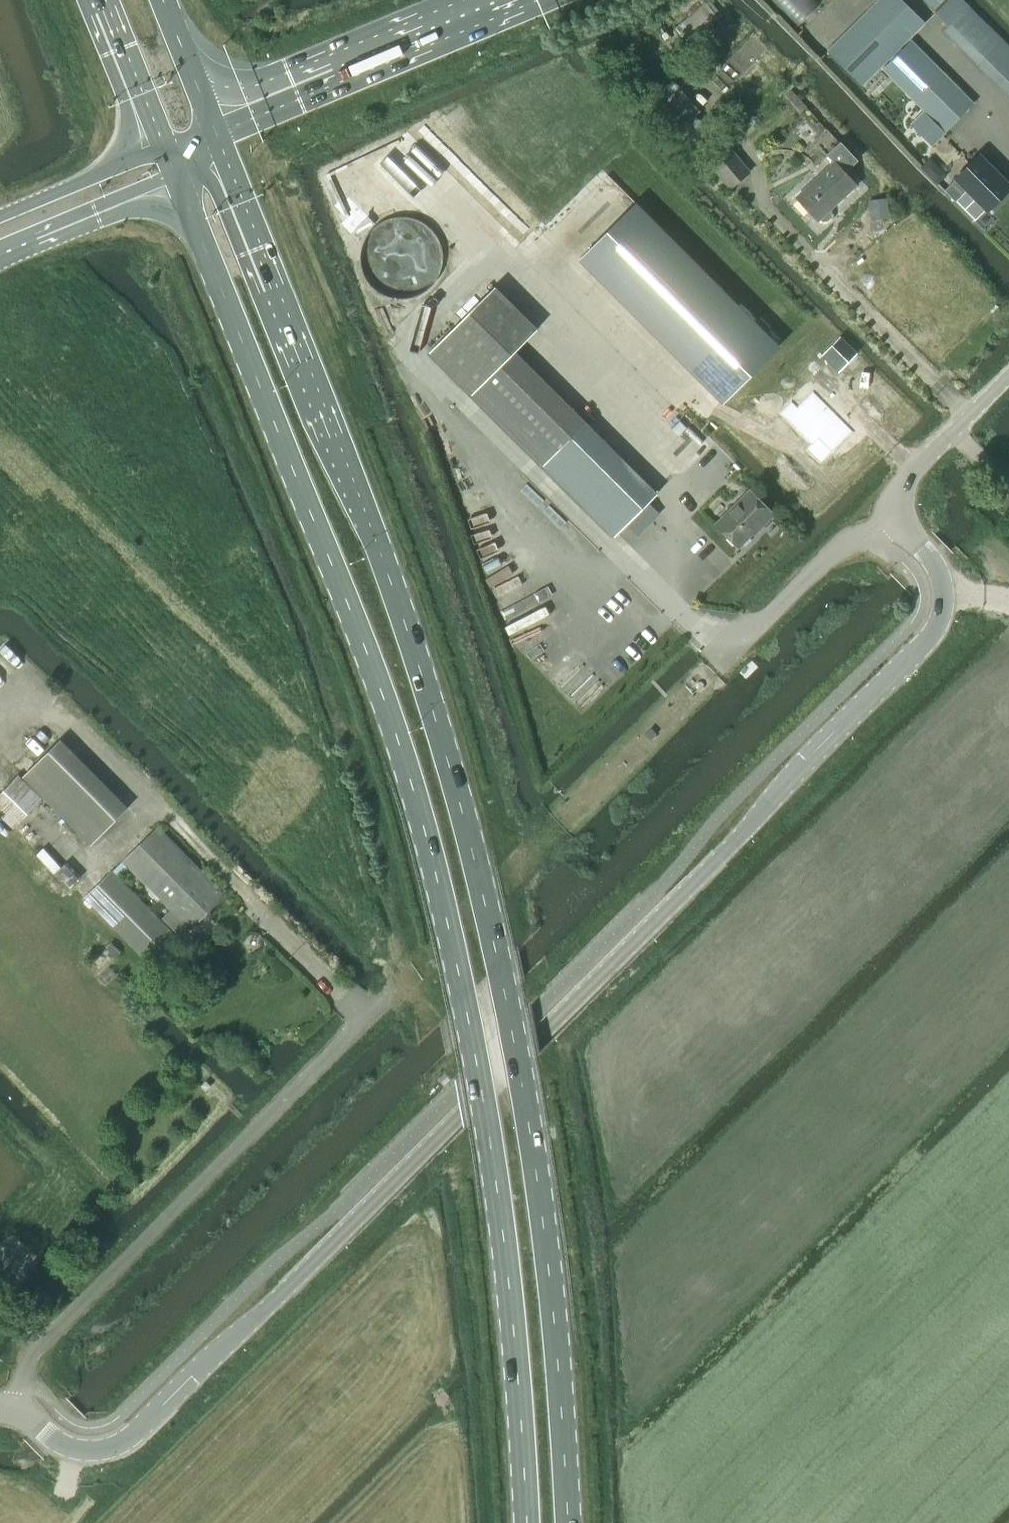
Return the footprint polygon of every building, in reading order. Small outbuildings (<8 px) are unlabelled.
[(827,52),(861,86),(898,49),(900,51),(884,68),(926,110),(923,113),(912,124),(932,144),(972,104),(910,41),(904,47),(902,45),(923,24),(899,0),(879,0),(827,52)] [(994,84),(1008,99),(1008,49),(961,0),(947,0),(933,14),(948,26),(943,31),(994,84)] [(683,22),(676,28),(690,44),(719,18),(705,1),(683,22)] [(689,141),(705,126),(696,116),(701,111),(671,80),(651,100),(689,141)] [(800,111),(806,106),(791,90),(785,95),(800,111)] [(834,163),(797,198),(818,220),(820,218),(823,220),(827,220),(831,217),(831,213),(829,209),(856,185),(844,172),(856,161),(840,144),(827,155),(834,163)] [(730,148),(710,164),(729,187),(749,170),(730,148)] [(945,190),(956,201),(957,200),(975,219),(985,210),(986,211),(1008,188),(1008,184),(980,155),(945,190)] [(886,198),(869,200),(870,218),(888,217),(886,198)] [(636,202),(579,259),(723,403),(780,346),(636,202)] [(387,292),(399,294),(411,292),(423,286),(431,278),(437,267),(439,255),(438,242),(432,231),(423,222),(412,217),(400,215),(388,216),(377,222),(368,230),(362,241),(360,254),(362,266),(367,277),(376,286),(387,292)] [(544,465),(587,422),(515,351),(538,328),(495,286),(430,351),(544,465)] [(841,336),(822,355),(838,371),(857,352),(841,336)] [(798,406),(792,401),(780,412),(812,445),(819,439),(832,452),(853,430),(813,391),(798,406)] [(587,422),(544,465),(615,535),(657,493),(587,422)] [(761,527),(774,514),(750,489),(716,524),(739,546),(759,526),(761,527)] [(91,842),(128,806),(61,737),(24,773),(91,842)] [(14,824),(43,796),(19,772),(0,791),(0,810),(14,824)] [(223,894),(158,827),(123,861),(163,900),(173,909),(165,917),(175,928),(183,920),(190,927),(201,916),(204,919),(211,914),(207,910),(223,894)] [(179,937),(153,910),(112,871),(85,895),(152,963),(179,937)] [(111,941),(87,965),(92,971),(100,971),(120,951),(111,941)]
